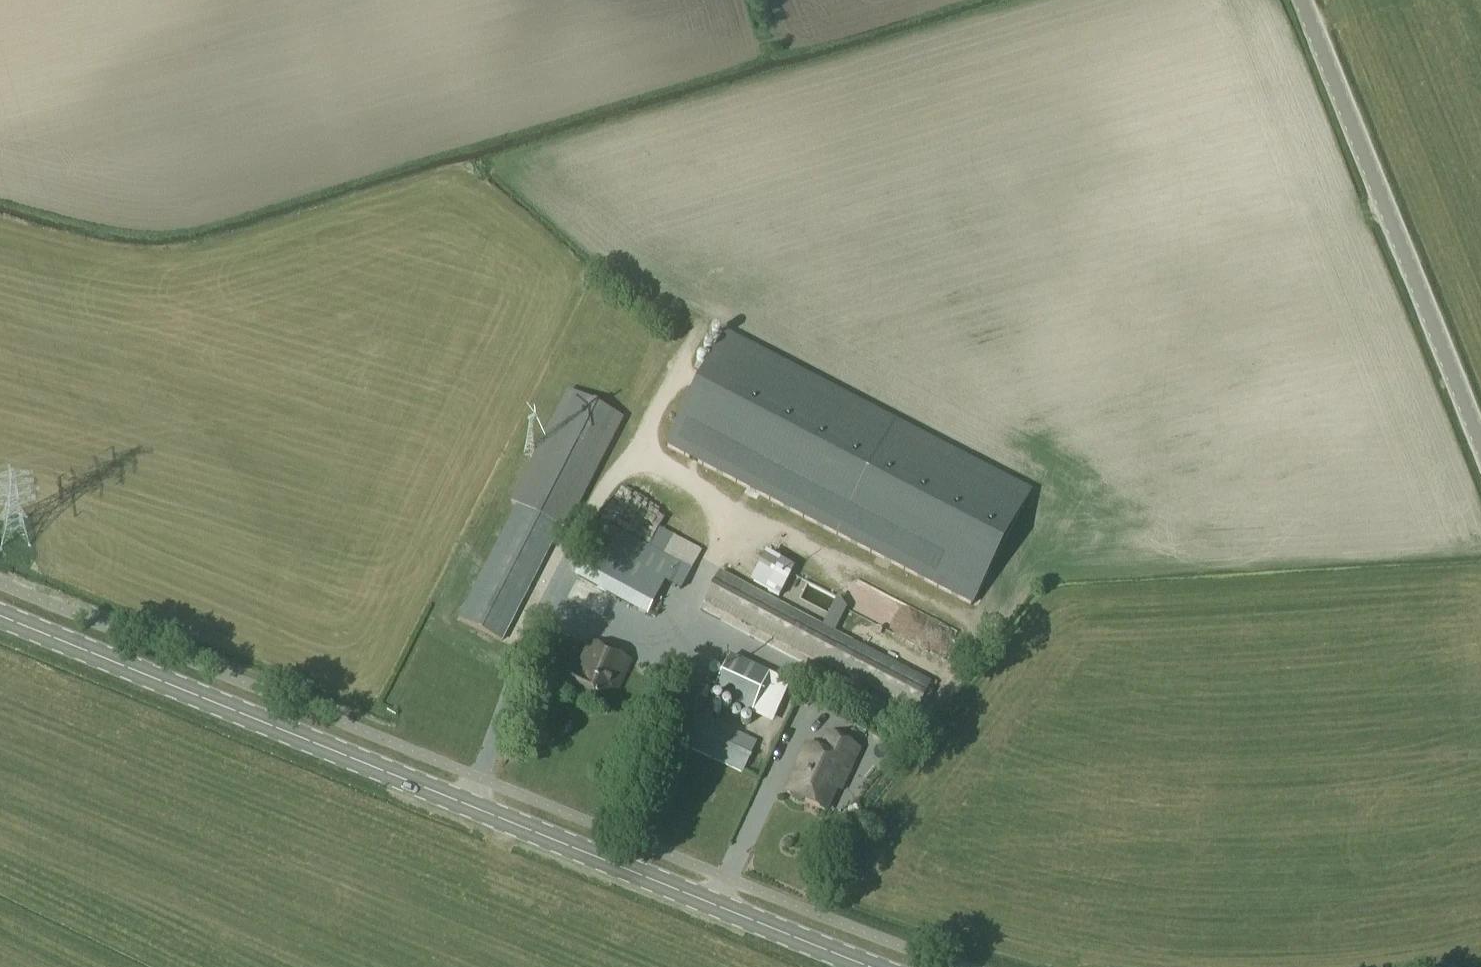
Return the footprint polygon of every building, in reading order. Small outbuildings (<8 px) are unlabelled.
[(724,333),(665,447),(971,606),(1030,493),(724,333)] [(514,505),(457,620),(500,641),(554,533),(563,530),(619,418),(564,391),(508,502),(514,505)] [(600,525),(589,546),(678,594),(690,573),(600,525)] [(648,617),(657,599),(582,559),(573,576),(648,617)] [(719,574),(703,605),(916,715),(932,685),(719,574)] [(776,597),(790,604),(800,584),(786,577),(776,597)] [(574,660),(559,689),(605,712),(629,665),(587,644),(578,662),(574,660)] [(722,677),(711,699),(751,717),(766,684),(729,667),(724,678),(722,677)] [(656,699),(641,730),(743,775),(758,745),(656,699)] [(760,737),(770,718),(760,713),(750,732),(760,737)] [(805,750),(786,795),(827,812),(836,791),(841,793),(858,753),(829,741),(822,757),(805,750)]
